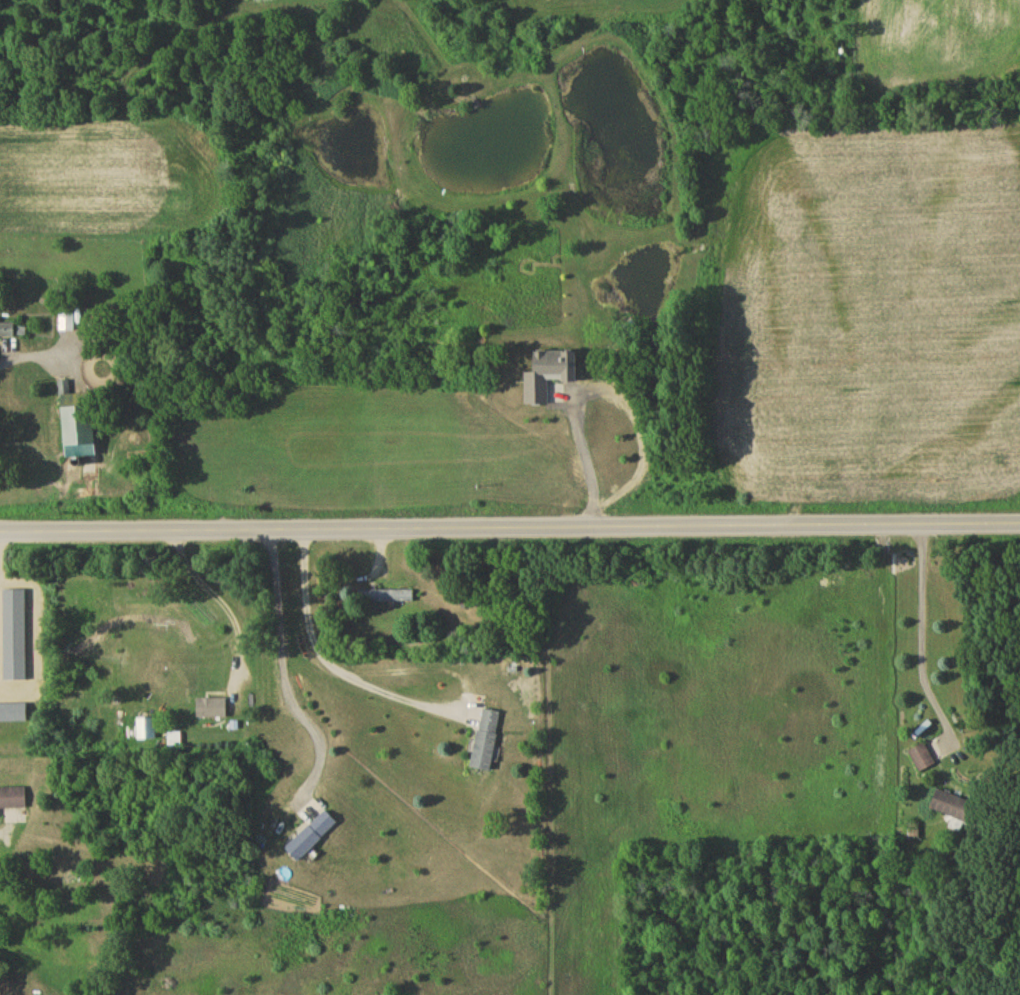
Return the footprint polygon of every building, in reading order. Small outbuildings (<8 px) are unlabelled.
[(73,332),(73,316),(59,316),(59,332),(73,332)] [(14,339),(14,326),(0,326),(0,339),(14,339)] [(96,395),(64,396),(66,459),(98,458),(96,395)] [(4,663),(27,663),(27,592),(4,592),(4,663)] [(414,593),(358,592),(358,605),(414,606),(414,593)] [(227,701),(197,701),(197,721),(227,721),(227,701)] [(27,726),(27,707),(0,707),(0,726),(27,726)] [(500,714),(481,712),(474,772),(493,774),(500,714)] [(138,721),(138,741),(153,741),(153,721),(138,721)] [(910,753),(919,775),(936,768),(927,747),(910,753)] [(0,791),(0,812),(27,812),(27,791),(0,791)] [(976,828),(983,808),(939,793),(932,814),(976,828)] [(299,864),(340,827),(328,813),(287,850),(299,864)]
